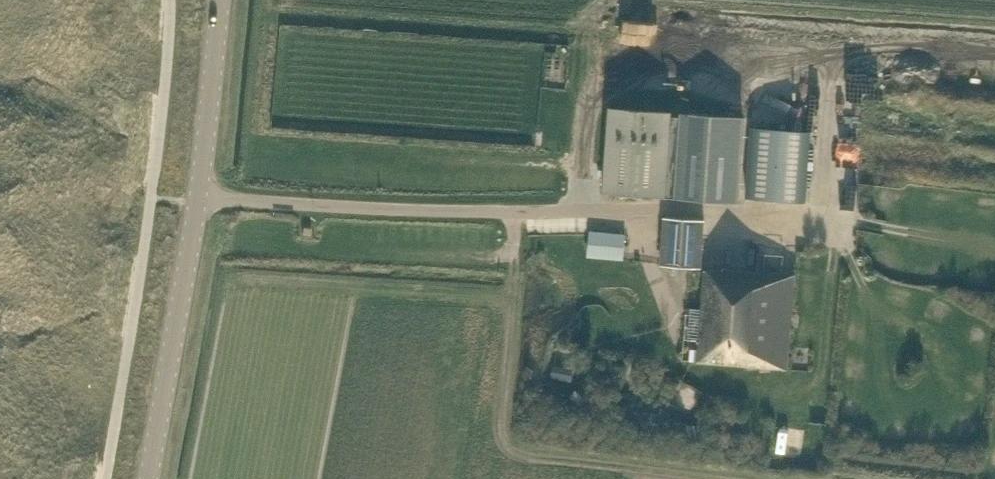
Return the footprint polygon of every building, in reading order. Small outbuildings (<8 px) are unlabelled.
[(743,120),(672,115),(609,110),(603,191),(680,197),(737,201),(743,120)] [(805,201),(811,130),(751,125),(746,196),(805,201)] [(704,219),(680,217),(664,216),(661,264),(701,267),(704,219)] [(623,259),(625,235),(590,231),(588,242),(586,242),(585,247),(588,247),(587,255),(623,259)] [(794,274),(744,271),(722,269),(722,271),(705,269),(697,360),(787,368),(794,274)] [(574,369),(553,365),(551,378),(572,382),(574,369)]
